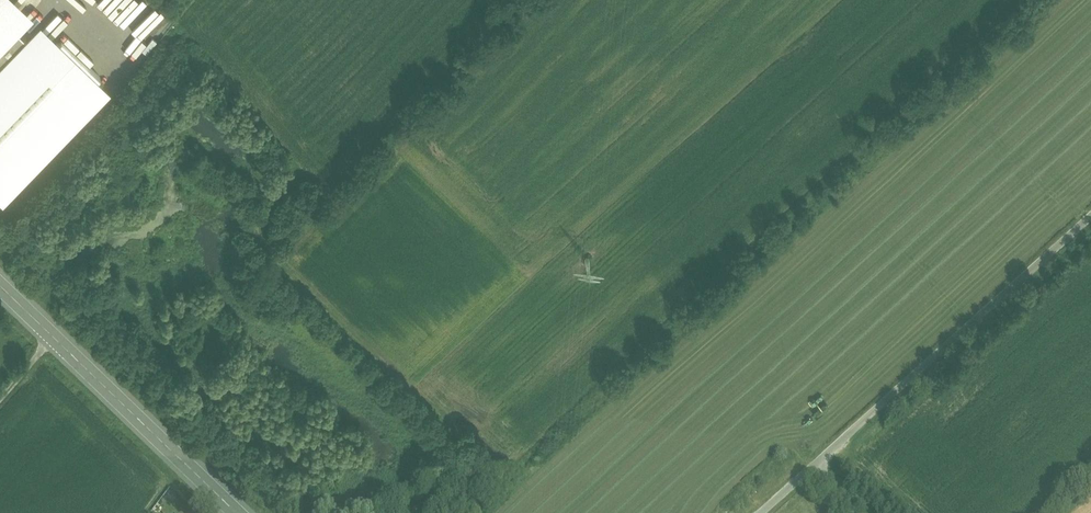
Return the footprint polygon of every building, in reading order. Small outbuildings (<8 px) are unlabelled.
[(101,6),(122,24),(140,3),(136,0),(134,0),(131,3),(127,0),(106,0),(101,6)] [(127,27),(137,36),(158,12),(149,4),(127,27)] [(2,198),(94,103),(95,102),(30,40),(29,41),(17,29),(18,28),(0,11),(0,196),(2,198)]
